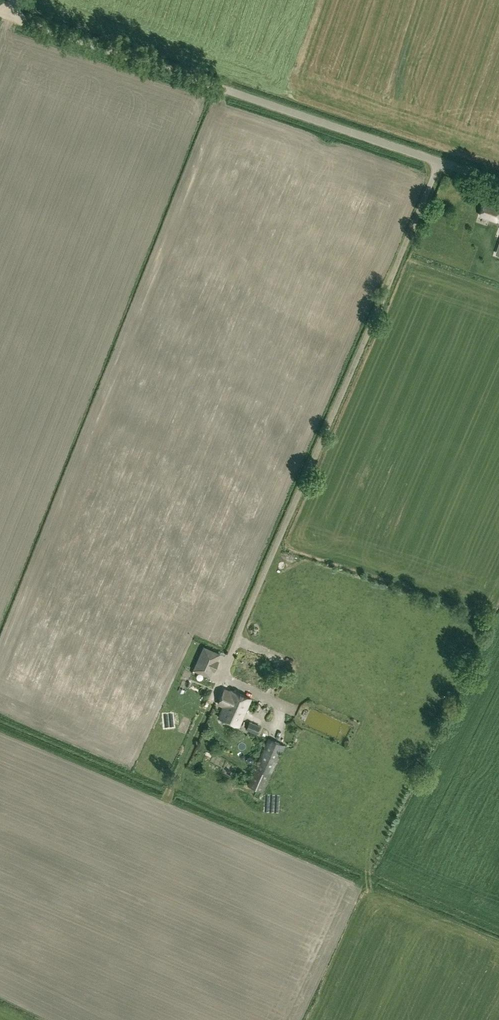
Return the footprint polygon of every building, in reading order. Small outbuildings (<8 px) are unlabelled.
[(485,201),(480,216),(497,221),(498,215),(498,205),(485,201)] [(194,669),(210,676),(213,669),(214,670),(219,660),(217,660),(220,653),(204,646),(194,669)] [(230,690),(224,703),(244,712),(250,699),(230,690)] [(218,717),(238,726),(244,712),(224,703),(218,717)] [(248,716),(261,722),(264,715),(250,709),(248,716)] [(261,726),(250,721),(246,729),(257,734),(261,726)] [(268,738),(248,785),(263,791),(283,744),(268,738)]
